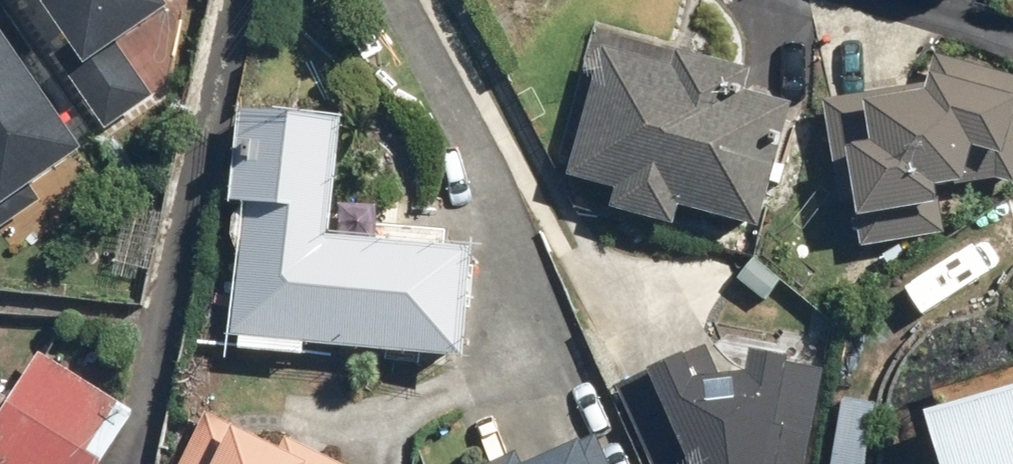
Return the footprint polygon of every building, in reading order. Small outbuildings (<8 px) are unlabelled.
[(61,57),(52,63),(100,136),(153,102),(117,48),(161,20),(148,0),(24,0),(61,57)] [(817,106),(834,208),(843,206),(844,227),(852,227),(856,251),(941,239),(936,195),(950,193),(962,158),(992,166),(1008,112),(1012,113),(1012,79),(932,60),(924,83),(915,77),(920,57),(942,37),(823,0),(811,0),(830,103),(817,106)] [(664,76),(595,55),(559,183),(607,197),(601,218),(660,235),(666,214),(747,238),(780,112),(737,99),(743,79),(670,56),(664,76)] [(38,206),(29,192),(73,162),(0,57),(0,232),(38,206)] [(331,125),(234,116),(225,210),(237,211),(224,344),(232,345),(231,356),(297,362),(298,351),(452,366),(463,255),(445,254),(446,235),(322,223),(331,125)] [(814,378),(736,362),(725,370),(709,364),(703,352),(608,392),(642,463),(800,463),(814,378)] [(0,402),(0,463),(100,463),(130,417),(34,356),(3,404),(0,402)] [(909,426),(921,463),(1012,463),(1012,393),(909,426)] [(200,419),(177,463),(323,463),(279,442),(272,456),(200,419)] [(594,444),(547,463),(603,463),(594,444)] [(513,456),(495,463),(517,463),(513,456)]
